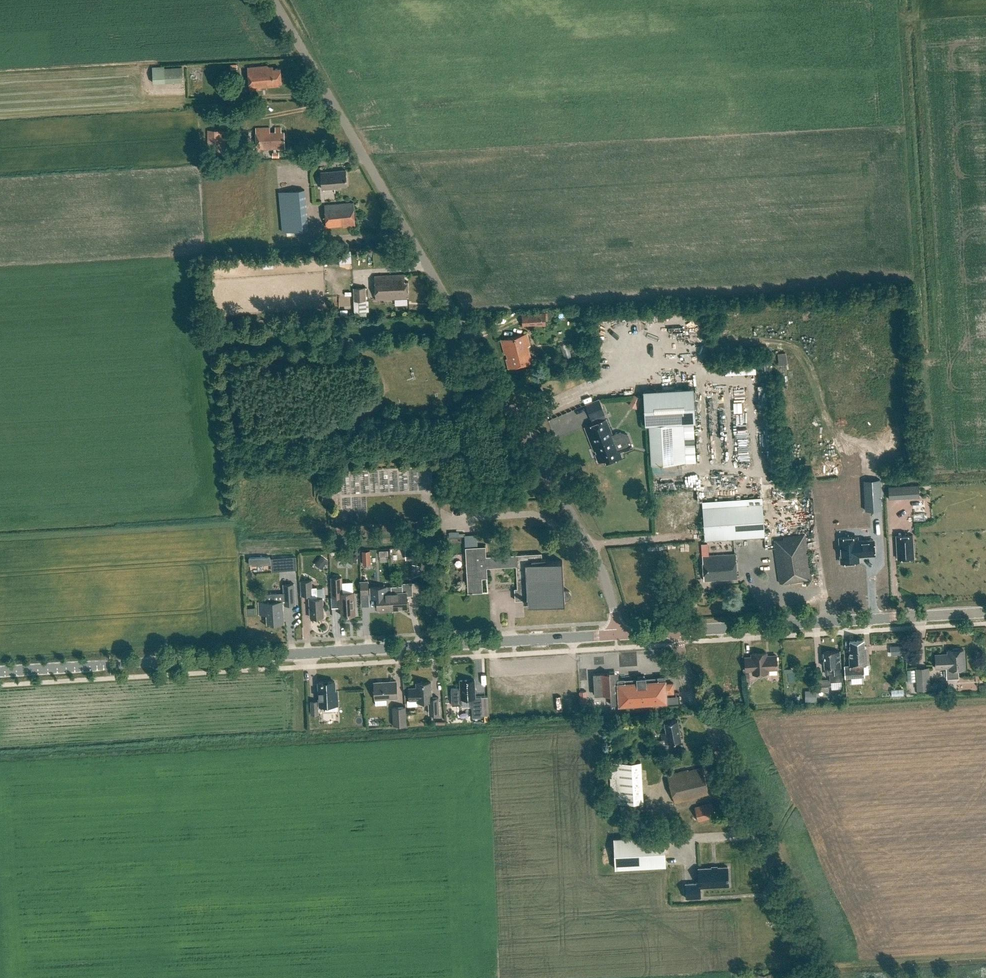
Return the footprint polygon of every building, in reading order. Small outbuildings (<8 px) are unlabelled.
[(183,81),(182,67),(152,68),(153,83),(183,81)] [(279,85),(279,84),(281,84),(281,70),(273,70),(273,68),(268,68),(268,67),(248,68),(249,89),(267,88),(267,86),(279,85)] [(284,131),(282,131),(281,127),(275,128),(275,131),(270,132),(270,128),(255,129),(256,150),(285,148),(284,131)] [(226,144),(226,130),(207,130),(208,150),(220,150),(220,144),(226,144)] [(347,185),(346,169),(321,172),(322,189),(340,188),(339,186),(347,185)] [(308,230),(305,189),(271,192),(274,233),(308,230)] [(355,225),(353,203),(324,205),(326,228),(355,225)] [(408,281),(405,281),(405,274),(375,276),(376,300),(409,298),(408,281)] [(366,301),(366,287),(353,288),(354,301),(354,312),(354,313),(357,313),(367,312),(366,301)] [(546,312),(522,313),(523,326),(546,324),(546,312)] [(503,339),(509,367),(533,362),(527,334),(503,339)] [(786,353),(778,354),(780,365),(787,364),(786,353)] [(693,387),(643,390),(645,424),(650,424),(680,422),(695,421),(693,387)] [(641,398),(635,395),(630,405),(637,408),(641,398)] [(592,420),(604,414),(598,399),(585,404),(592,420)] [(620,452),(625,451),(625,452),(633,449),(630,442),(631,442),(628,434),(620,432),(612,435),(606,419),(585,427),(598,462),(606,459),(607,462),(621,456),(620,452)] [(682,462),(680,422),(650,424),(652,464),(682,462)] [(918,485),(888,487),(889,499),(919,497),(918,485)] [(764,537),(762,504),(703,508),(705,541),(764,537)] [(426,526),(413,526),(413,536),(426,536),(426,526)] [(463,535),(464,545),(476,545),(476,534),(463,535)] [(810,579),(806,541),(802,535),(776,539),(773,543),(779,583),(810,579)] [(913,535),(896,536),(897,559),(914,558),(913,535)] [(839,538),(841,562),(859,561),(858,556),(861,553),(864,556),(874,555),(874,540),(858,541),(857,537),(839,538)] [(497,567),(497,555),(486,556),(486,546),(475,547),(466,547),(468,592),(483,592),(482,578),(487,578),(487,567),(497,567)] [(416,548),(406,549),(406,560),(417,559),(416,548)] [(352,564),(359,557),(354,552),(347,559),(352,564)] [(542,553),(497,555),(497,567),(517,566),(518,588),(514,588),(515,600),(527,600),(527,605),(564,604),(564,600),(566,600),(567,599),(568,599),(570,598),(570,596),(571,595),(571,593),(570,592),(569,591),(568,590),(567,589),(565,589),(564,589),(562,561),(546,561),(545,558),(542,558),(542,553)] [(703,556),(705,580),(736,578),(735,554),(703,556)] [(323,567),(328,561),(321,556),(317,562),(323,567)] [(279,571),(297,570),(296,557),(278,558),(279,571)] [(341,607),(342,615),(355,614),(355,592),(342,592),(342,577),(331,578),(332,597),(338,597),(338,607),(341,607)] [(312,588),(311,580),(301,580),(301,594),(310,594),(311,599),(309,599),(310,617),(323,617),(323,597),(317,598),(316,587),(312,588)] [(361,580),(361,595),(369,594),(369,580),(361,580)] [(403,585),(391,586),(392,608),(407,608),(407,594),(413,594),(412,583),(403,583),(403,585)] [(282,601),(264,602),(264,610),(268,610),(268,624),(270,624),(271,625),(275,625),(275,623),(284,623),(283,605),(295,605),(294,584),(283,585),(284,601),(282,601)] [(392,608),(391,586),(386,586),(386,592),(378,592),(378,586),(370,587),(371,597),(377,597),(378,609),(392,608)] [(851,648),(850,648),(850,665),(845,665),(845,677),(865,676),(864,665),(867,665),(867,646),(865,646),(865,640),(851,640),(851,648)] [(897,649),(891,645),(888,651),(895,654),(897,649)] [(964,649),(961,649),(959,648),(953,648),(952,650),(948,650),(949,654),(935,654),(936,668),(947,667),(948,678),(959,677),(958,669),(965,668),(964,649)] [(830,681),(841,680),(841,673),(840,673),(839,651),(835,652),(835,651),(824,651),(825,667),(827,667),(828,674),(830,674),(830,681)] [(768,669),(778,668),(777,655),(767,656),(767,652),(752,653),(753,657),(745,657),(746,670),(753,670),(754,673),(768,673),(768,669)] [(931,689),(929,667),(916,668),(918,690),(931,689)] [(636,677),(637,679),(624,679),(624,678),(615,678),(615,674),(609,674),(609,671),(593,672),(594,694),(610,693),(610,703),(619,703),(665,701),(665,693),(673,693),(673,683),(665,683),(664,676),(658,676),(658,677),(645,678),(645,676),(636,677)] [(795,671),(784,672),(785,681),(796,680),(795,671)] [(475,700),(475,698),(475,697),(475,692),(475,688),(474,679),(460,680),(460,688),(451,688),(452,705),(462,704),(462,707),(470,707),(472,707),(472,716),(482,716),(481,700),(475,700)] [(827,679),(815,680),(816,691),(828,691),(827,679)] [(337,690),(336,690),(335,681),(318,682),(319,701),(311,701),(312,714),(318,713),(318,706),(338,705),(337,690)] [(397,698),(396,681),(373,683),(374,699),(375,699),(376,705),(387,705),(387,698),(397,698)] [(432,697),(431,682),(417,683),(417,687),(409,687),(409,699),(417,699),(417,701),(429,701),(430,714),(439,713),(438,697),(432,697)] [(817,701),(816,691),(805,690),(805,701),(817,701)] [(406,724),(406,706),(392,706),(393,724),(406,724)] [(677,720),(665,722),(666,732),(661,732),(662,739),(656,740),(658,751),(671,751),(670,742),(680,741),(677,720)] [(643,802),(641,762),(610,763),(611,803),(643,802)] [(702,767),(688,770),(688,769),(667,775),(674,802),(709,793),(702,767)] [(712,803),(695,807),(698,821),(715,816),(712,803)] [(616,839),(617,869),(667,867),(666,837),(616,839)] [(700,887),(729,886),(728,867),(717,867),(717,868),(712,868),(712,867),(698,868),(699,883),(685,884),(686,898),(701,897),(700,887)]
